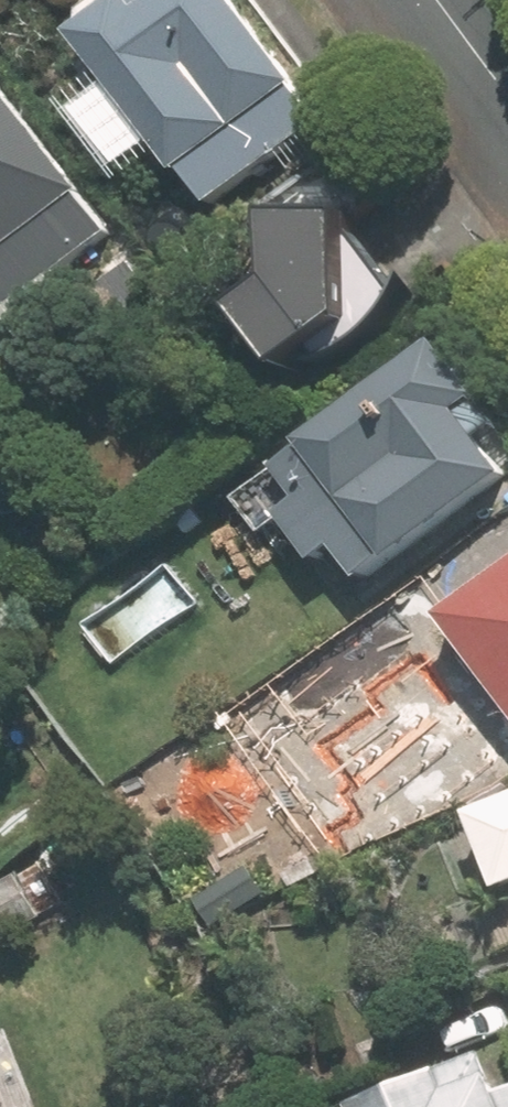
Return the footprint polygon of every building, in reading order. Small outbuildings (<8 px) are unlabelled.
[(92,32),(123,78),(96,96),(140,162),(167,144),(214,212),(332,132),(242,0),(139,0),(92,32)] [(40,351),(93,305),(64,271),(114,228),(88,198),(96,192),(0,79),(0,303),(40,351)] [(424,301),(354,220),(342,219),(297,216),(291,293),(256,324),(306,382),(350,344),(360,356),(418,306),(424,301)] [(439,349),(288,471),(309,498),(290,513),(329,560),(344,548),(371,582),(396,561),(402,569),(507,484),(507,470),(470,423),(488,409),(439,349)] [(479,553),(498,579),(417,637),(507,763),(507,532),(479,553)] [(467,802),(446,756),(363,793),(384,839),(467,802)] [(481,812),(507,885),(507,802),(481,812)] [(47,864),(0,890),(0,946),(72,910),(47,864)] [(485,1050),(359,1105),(360,1106),(507,1106),(507,1093),(504,1095),(485,1050)] [(21,1051),(0,1058),(0,1106),(40,1106),(21,1051)]
